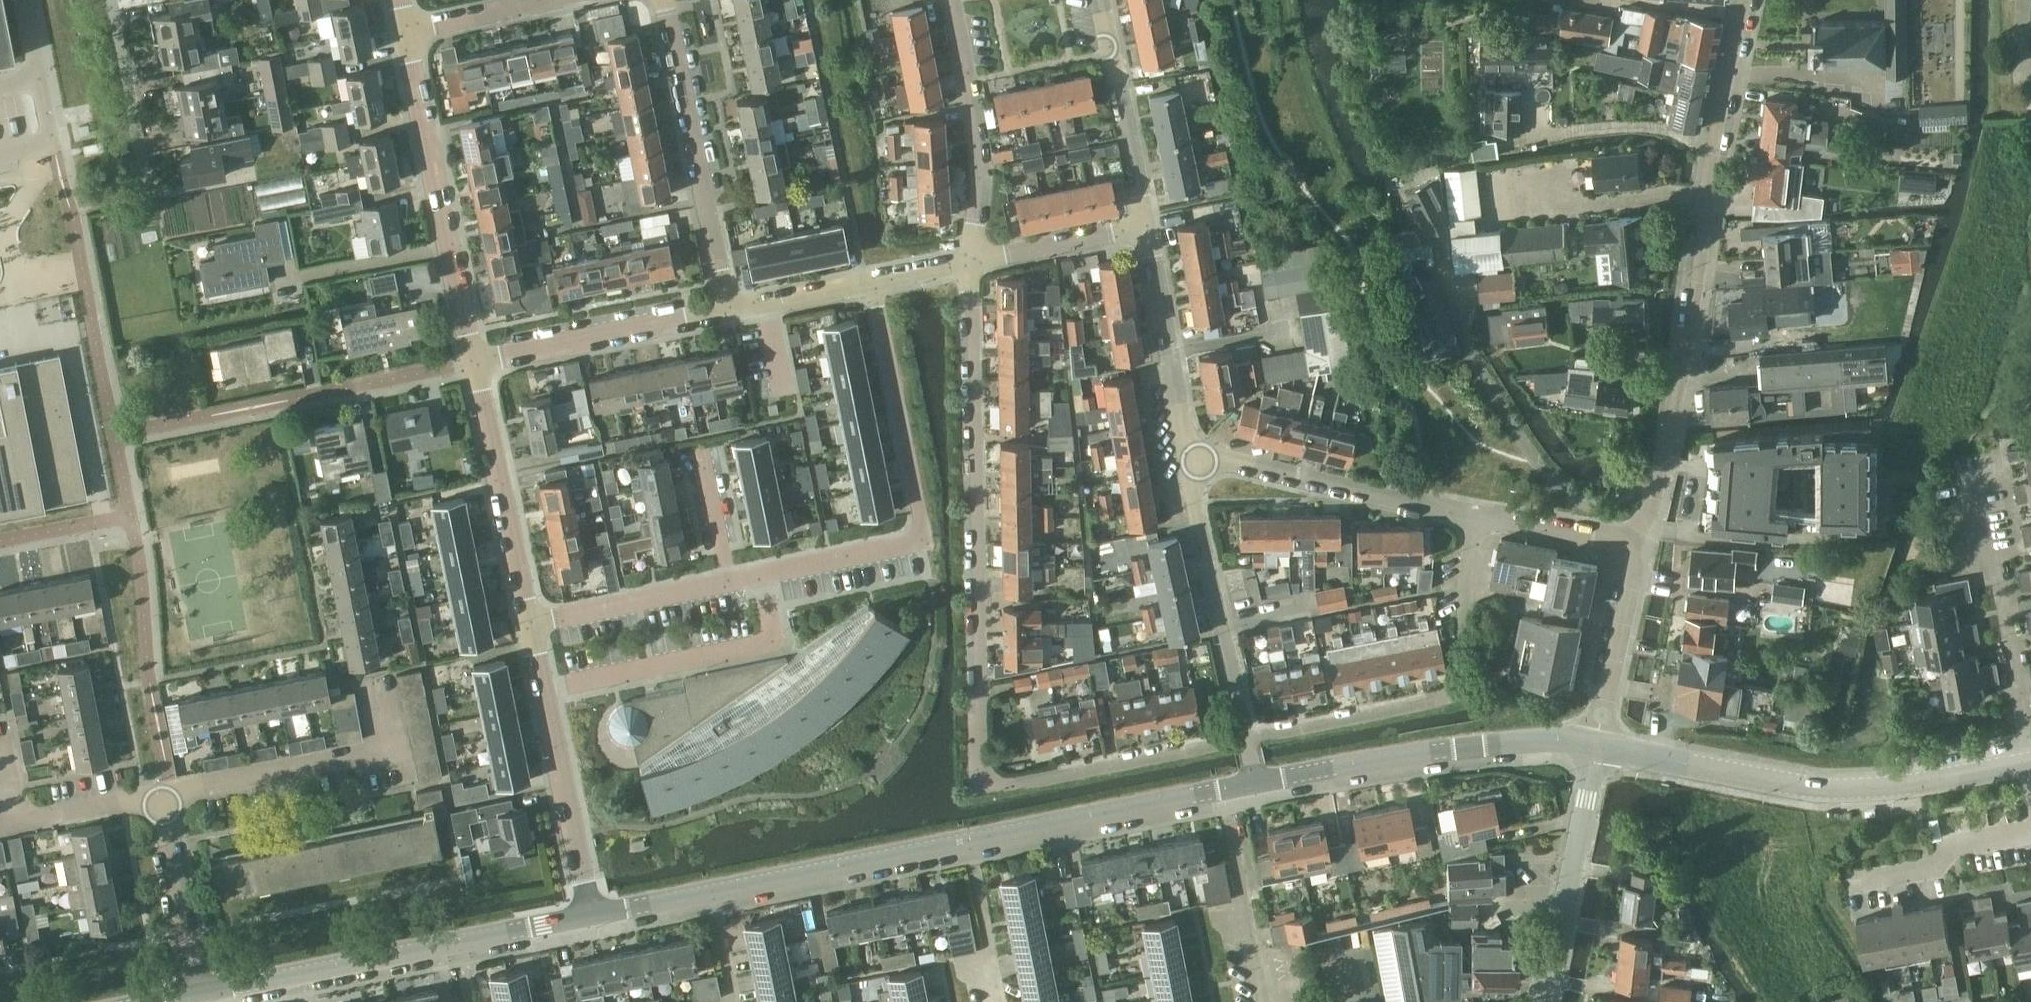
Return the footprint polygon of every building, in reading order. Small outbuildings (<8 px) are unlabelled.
[(16,57),(4,0),(0,0),(0,60),(16,57)] [(261,18),(272,16),(269,0),(258,0),(261,18)] [(296,8),(321,3),(321,0),(294,0),(296,8)] [(736,12),(737,16),(766,10),(765,6),(764,0),(734,0),(736,12)] [(1133,18),(1162,12),(1159,0),(1129,0),(1133,18)] [(1886,22),(1815,22),(1815,34),(1811,34),(1811,52),(1815,52),(1815,64),(1887,63),(1887,75),(1908,74),(1907,0),(1886,0),(1886,22)] [(321,3),(296,8),(298,20),(318,16),(324,15),(323,14),(321,3)] [(363,3),(333,10),(338,33),(368,27),(363,3)] [(795,3),(785,5),(788,18),(797,16),(795,3)] [(921,5),(892,10),(897,34),(925,29),(921,5)] [(154,15),(158,39),(163,63),(185,58),(208,54),(199,7),(176,11),(154,15)] [(1563,15),(1560,37),(1602,43),(1610,44),(1614,18),(1614,15),(1565,7),(1563,15)] [(296,8),(273,13),(275,25),(298,20),(296,8)] [(577,10),(579,20),(588,18),(586,8),(577,10)] [(1602,43),(1600,50),(1616,53),(1618,43),(1623,44),(1626,30),(1642,33),(1639,45),(1658,48),(1657,51),(1714,63),(1722,22),(1675,13),(1675,15),(1646,9),(1643,24),(1614,18),(1610,44),(1602,43)] [(766,10),(737,16),(742,39),(771,33),(770,31),(766,10)] [(1531,10),(1531,15),(1528,34),(1554,36),(1560,37),(1563,15),(1531,10)] [(1531,15),(1514,11),(1509,34),(1528,34),(1531,15)] [(612,61),(642,55),(637,32),(625,35),(620,12),(593,17),(598,43),(604,41),(609,47),(612,61)] [(1133,18),(1138,42),(1167,36),(1162,12),(1133,18)] [(1188,20),(1190,30),(1201,28),(1199,18),(1188,20)] [(338,33),(329,35),(331,44),(340,43),(343,57),(373,51),(368,27),(338,33)] [(878,28),(867,30),(869,41),(880,39),(878,28)] [(1203,38),(1201,28),(1190,30),(1192,41),(1203,38)] [(925,29),(897,34),(902,58),(930,53),(925,29)] [(573,33),(550,38),(556,68),(579,63),(573,33)] [(771,33),(742,39),(747,63),(776,56),(771,33)] [(1528,34),(1509,34),(1481,35),(1482,69),(1531,67),(1531,62),(1554,62),(1554,36),(1528,34)] [(1172,60),(1167,36),(1138,42),(1143,66),(1172,60)] [(533,73),(556,68),(550,38),(527,43),(533,73)] [(795,52),(804,50),(805,50),(802,39),(792,41),(795,52)] [(880,39),(869,41),(871,51),(882,49),(880,39)] [(510,78),(533,73),(527,43),(504,48),(510,78)] [(480,53),(487,83),(510,78),(504,48),(480,53)] [(805,50),(804,50),(807,63),(815,62),(812,49),(805,50)] [(807,63),(804,50),(795,52),(797,65),(807,63)] [(1600,50),(1597,66),(1633,73),(1633,69),(1641,71),(1640,77),(1659,81),(1658,87),(1676,91),(1707,97),(1714,67),(1645,52),(1643,59),(1616,53),(1600,50)] [(280,53),(258,57),(265,94),(287,90),(285,77),(282,66),(280,53)] [(476,85),(487,83),(480,53),(457,58),(460,69),(447,72),(455,111),(471,107),(468,96),(477,94),(476,85)] [(930,53),(902,58),(907,82),(935,77),(930,53)] [(1383,54),(1383,71),(1407,70),(1407,54),(1383,54)] [(605,87),(617,85),(617,84),(646,78),(642,55),(612,61),(615,74),(603,77),(605,87)] [(307,61),(309,73),(335,67),(333,56),(307,61)] [(781,81),(776,56),(747,63),(752,88),(781,81)] [(307,61),(282,66),(285,77),(309,73),(307,61)] [(338,79),(335,67),(309,73),(312,85),(338,79)] [(580,68),(583,82),(583,85),(592,83),(588,67),(580,68)] [(346,74),(351,98),(381,92),(376,68),(346,74)] [(887,75),(875,77),(877,87),(889,85),(887,75)] [(1095,104),(1089,75),(1065,80),(1071,109),(1095,104)] [(189,83),(178,85),(182,109),(187,133),(198,131),(227,125),(226,117),(223,101),(220,85),(219,77),(189,83)] [(935,77),(907,82),(911,107),(940,101),(935,77)] [(617,85),(621,108),(651,101),(646,78),(617,84),(617,85)] [(1065,80),(1041,85),(1047,114),(1071,109),(1065,80)] [(583,85),(583,82),(560,87),(562,95),(585,91),(583,85)] [(1634,99),(1636,85),(1621,82),(1618,96),(1634,99)] [(889,85),(877,87),(879,98),(891,95),(889,85)] [(1041,85),(1017,90),(1023,119),(1047,114),(1041,85)] [(560,87),(537,92),(539,100),(562,95),(560,87)] [(293,125),(287,90),(265,94),(271,129),(293,125)] [(999,124),(1023,119),(1017,90),(993,95),(999,124)] [(1486,131),(1520,132),(1522,91),(1487,90),(1486,131)] [(1150,97),(1155,121),(1183,115),(1178,91),(1150,97)] [(1701,128),(1707,97),(1676,91),(1674,102),(1669,101),(1667,111),(1671,112),(1669,121),(1701,128)] [(386,115),(381,92),(351,98),(331,101),(333,112),(353,108),(356,122),(386,115)] [(529,94),(514,97),(516,105),(539,100),(537,92),(529,94)] [(765,95),(736,101),(741,124),(770,118),(765,95)] [(822,95),(814,96),(817,109),(825,107),(822,95)] [(804,99),(806,111),(817,109),(814,96),(804,99)] [(500,108),(516,105),(514,97),(498,100),(500,108)] [(1767,97),(1763,131),(1792,135),(1792,132),(1803,133),(1803,131),(1810,132),(1827,134),(1828,122),(1813,120),(1813,117),(1806,116),(1807,115),(1796,113),(1797,101),(1767,97)] [(656,125),(651,101),(621,108),(626,131),(656,125)] [(562,120),(570,119),(567,102),(559,104),(562,120)] [(1215,103),(1203,105),(1205,115),(1217,113),(1215,103)] [(1966,103),(1919,106),(1921,123),(1923,123),(1924,130),(1950,128),(1950,121),(1965,120),(1968,120),(1968,119),(1967,103),(1966,103)] [(1194,118),(1205,115),(1203,105),(1192,108),(1194,118)] [(545,107),(535,109),(536,115),(541,119),(547,117),(545,107)] [(820,121),(817,109),(806,111),(809,123),(820,121)] [(459,123),(466,158),(505,150),(500,127),(510,125),(507,113),(459,123)] [(1155,121),(1160,145),(1188,139),(1183,115),(1155,121)] [(741,124),(746,148),(775,142),(770,118),(741,124)] [(562,120),(564,127),(567,143),(575,141),(583,140),(580,124),(572,125),(570,119),(562,120)] [(905,131),(914,131),(914,142),(944,140),(943,119),(904,122),(905,131)] [(299,131),(301,141),(349,132),(346,120),(308,128),(308,130),(299,131)] [(89,133),(87,124),(79,126),(81,134),(89,133)] [(626,131),(631,154),(661,148),(656,125),(626,131)] [(1025,129),(991,135),(995,157),(1016,154),(1014,142),(1027,140),(1025,129)] [(1763,131),(1760,156),(1790,160),(1791,150),(1802,152),(1803,145),(1809,146),(1822,147),(1825,145),(1826,142),(1827,134),(1810,132),(1803,131),(1803,133),(1792,132),(1792,135),(1763,131)] [(351,143),(349,132),(301,141),(303,150),(326,146),(326,148),(351,143)] [(887,133),(887,145),(899,144),(899,132),(887,133)] [(1086,132),(1076,134),(1078,145),(1088,143),(1086,132)] [(250,134),(245,134),(200,143),(190,145),(192,157),(182,159),(186,182),(225,175),(221,152),(231,151),(232,159),(254,155),(253,153),(261,152),(257,133),(250,134)] [(346,155),(348,165),(395,156),(390,133),(359,139),(362,152),(346,155)] [(1076,134),(1066,136),(1068,147),(1078,145),(1076,134)] [(1488,137),(1472,139),(1474,159),(1499,156),(1497,139),(1488,141),(1488,137)] [(555,139),(542,142),(546,165),(560,162),(555,139)] [(1202,160),(1201,155),(1200,150),(1191,152),(1188,139),(1160,145),(1165,169),(1193,163),(1202,160)] [(751,172),(780,166),(790,164),(785,140),(775,142),(746,148),(751,172)] [(914,142),(916,164),(946,162),(944,140),(914,142)] [(98,150),(95,141),(81,144),(83,153),(98,150)] [(578,156),(575,141),(567,143),(570,158),(578,156)] [(1038,142),(1028,144),(1030,154),(1030,155),(1040,153),(1038,142)] [(814,146),(816,158),(834,155),(834,151),(826,152),(824,144),(814,146)] [(900,156),(899,144),(887,145),(888,157),(900,156)] [(1028,144),(1018,146),(1020,156),(1030,154),(1028,144)] [(631,154),(636,177),(666,171),(661,148),(631,154)] [(1089,148),(1079,150),(1081,160),(1091,158),(1089,149),(1089,148)] [(1095,148),(1089,149),(1091,158),(1091,161),(1098,159),(1095,148)] [(471,181),(501,175),(513,172),(508,149),(505,150),(466,158),(471,181)] [(1079,150),(1069,152),(1071,162),(1081,160),(1079,150)] [(1225,150),(1213,153),(1215,163),(1227,161),(1225,150)] [(1638,152),(1594,156),(1597,188),(1623,185),(1623,187),(1641,186),(1638,152)] [(1204,166),(1215,163),(1213,153),(1201,155),(1202,160),(1204,166)] [(840,183),(834,155),(816,158),(819,171),(830,168),(833,185),(840,183)] [(1751,165),(1750,175),(1758,176),(1755,200),(1765,201),(1764,217),(1796,216),(1818,214),(1820,197),(1798,195),(1801,171),(1802,162),(1790,160),(1760,156),(1752,155),(1751,165)] [(400,180),(395,156),(348,165),(350,176),(366,173),(369,187),(400,180)] [(1041,157),(1031,159),(1033,170),(1043,168),(1041,157)] [(1031,159),(1021,161),(1023,172),(1033,170),(1031,159)] [(564,185),(560,162),(546,165),(551,188),(564,185)] [(947,183),(946,162),(916,164),(906,165),(907,173),(916,173),(917,185),(947,183)] [(1198,187),(1193,163),(1165,169),(1170,193),(1198,187)] [(785,190),(780,166),(751,172),(756,196),(785,190)] [(1457,268),(1567,257),(1563,222),(1502,229),(1478,232),(1476,216),(1481,215),(1476,167),(1447,170),(1457,268)] [(1956,170),(1954,170),(1941,168),(1940,177),(1951,178),(1954,178),(1956,178),(1957,170),(1956,170)] [(257,181),(263,207),(308,197),(302,171),(257,181)] [(577,189),(585,188),(582,171),(574,173),(577,189)] [(670,194),(666,171),(636,177),(641,200),(622,203),(624,215),(651,210),(648,198),(670,194)] [(1901,173),(1899,189),(1935,193),(1937,177),(1901,173)] [(889,174),(890,186),(902,186),(901,174),(889,174)] [(1444,198),(1441,174),(1407,192),(1429,235),(1449,224),(1442,209),(1446,207),(1442,199),(1444,198)] [(506,197),(501,175),(471,181),(476,204),(506,197)] [(1207,195),(1230,190),(1227,179),(1205,184),(1207,195)] [(1116,208),(1110,180),(1086,185),(1092,213),(1116,208)] [(902,186),(890,186),(891,199),(903,198),(918,193),(920,220),(949,218),(947,183),(917,185),(902,186)] [(560,209),(569,207),(564,185),(551,188),(555,210),(560,209)] [(1086,185),(1062,190),(1068,218),(1092,213),(1086,185)] [(320,206),(360,198),(361,198),(359,186),(318,195),(320,206)] [(1062,190),(1038,195),(1044,223),(1068,218),(1062,190)] [(822,193),(810,195),(812,206),(825,204),(822,193)] [(800,209),(812,206),(810,195),(798,198),(800,209)] [(1020,228),(1044,223),(1038,195),(1014,200),(1020,228)] [(508,209),(506,197),(476,204),(480,226),(522,217),(520,207),(508,209)] [(362,208),(360,198),(320,206),(311,208),(314,222),(344,216),(344,214),(361,210),(363,219),(356,221),(359,235),(366,234),(369,252),(404,245),(396,201),(362,208)] [(775,202),(763,205),(765,216),(777,213),(775,202)] [(753,218),(765,216),(763,205),(751,207),(753,218)] [(573,224),(569,207),(560,209),(564,226),(573,224)] [(668,212),(639,218),(642,237),(666,232),(664,223),(670,222),(668,212)] [(1585,224),(1588,252),(1590,252),(1589,250),(1611,247),(1615,279),(1648,276),(1647,261),(1651,257),(1650,247),(1645,244),(1645,242),(1642,215),(1609,218),(1609,222),(1585,224)] [(515,242),(526,240),(522,217),(480,226),(485,249),(515,242)] [(632,219),(616,222),(618,231),(634,228),(632,219)] [(1765,225),(1767,255),(1813,251),(1812,240),(1828,230),(1827,220),(1765,225)] [(642,237),(644,246),(645,246),(651,276),(674,271),(670,249),(681,247),(676,221),(670,222),(664,223),(666,232),(642,237)] [(1205,221),(1177,225),(1181,250),(1230,241),(1228,230),(1207,233),(1205,221)] [(602,234),(618,231),(616,222),(601,225),(602,234)] [(261,259),(281,256),(274,223),(259,226),(261,237),(217,245),(220,261),(203,264),(208,290),(265,280),(261,259)] [(841,225),(817,230),(823,259),(847,254),(841,225)] [(588,237),(586,229),(570,232),(571,240),(588,237)] [(1416,229),(1393,232),(1394,244),(1399,244),(1423,241),(1416,229)] [(800,264),(823,259),(817,230),(794,235),(800,264)] [(794,235),(770,240),(776,269),(800,264),(794,235)] [(1252,248),(1258,247),(1256,235),(1250,236),(1252,248)] [(547,239),(534,242),(538,263),(552,260),(547,239)] [(1181,250),(1186,275),(1214,270),(1211,257),(1246,251),(1243,239),(1230,241),(1181,250)] [(752,274),(776,269),(770,240),(746,244),(752,274)] [(631,241),(620,244),(628,281),(636,279),(639,283),(650,280),(651,276),(645,246),(644,246),(633,248),(631,241)] [(1400,254),(1424,252),(1423,241),(1399,244),(1400,254)] [(520,266),(515,242),(485,249),(490,272),(520,266)] [(611,253),(599,255),(605,285),(628,281),(620,244),(610,246),(611,253)] [(1284,267),(1260,270),(1265,296),(1295,291),(1299,312),(1336,305),(1333,291),(1325,292),(1324,285),(1317,245),(1282,251),(1284,267)] [(1921,247),(1891,249),(1892,273),(1903,272),(1903,271),(1922,270),(1922,260),(1924,260),(1927,248),(1921,249),(1921,247)] [(1830,249),(1813,251),(1767,255),(1770,286),(1832,280),(1830,249)] [(1258,255),(1260,270),(1284,267),(1282,251),(1258,255)] [(1411,265),(1412,265),(1410,253),(1396,256),(1399,272),(1412,269),(1411,265)] [(575,260),(581,290),(605,285),(599,255),(575,260)] [(1098,263),(1102,288),(1130,283),(1126,258),(1098,263)] [(553,270),(545,271),(549,291),(557,290),(558,295),(581,290),(575,260),(552,264),(553,270)] [(552,309),(547,284),(525,289),(520,266),(490,272),(498,310),(522,305),(529,312),(531,310),(535,312),(552,309)] [(1186,275),(1190,299),(1238,291),(1236,278),(1216,282),(1214,270),(1186,275)] [(1413,270),(1399,272),(1416,353),(1433,345),(1447,338),(1425,293),(1420,296),(1418,292),(1423,289),(1413,270)] [(393,271),(369,276),(372,292),(396,287),(393,271)] [(1501,301),(1517,300),(1515,273),(1478,276),(1481,303),(1485,303),(1501,301)] [(1025,278),(996,278),(997,303),(1048,302),(1059,302),(1058,284),(1047,284),(1047,290),(1025,291),(1025,278)] [(1078,280),(1080,292),(1090,290),(1088,279),(1078,280)] [(1556,293),(1569,291),(1568,281),(1555,283),(1556,293)] [(1134,308),(1130,283),(1102,288),(1106,313),(1134,308)] [(1827,286),(1807,285),(1806,307),(1826,307),(1827,286)] [(1252,288),(1238,291),(1240,302),(1241,308),(1255,305),(1252,288)] [(1749,300),(1731,302),(1734,334),(1768,330),(1767,317),(1793,314),(1790,288),(1748,292),(1749,300)] [(1092,302),(1090,290),(1080,292),(1082,304),(1092,302)] [(1238,291),(1190,299),(1194,324),(1222,319),(1220,306),(1230,304),(1240,302),(1238,291)] [(1603,326),(1646,325),(1645,299),(1624,299),(1624,294),(1618,294),(1618,298),(1601,298),(1570,301),(1571,320),(1581,319),(1581,312),(1603,311),(1603,326)] [(1048,302),(997,303),(997,328),(1026,328),(1025,315),(1048,314),(1048,302)] [(1336,305),(1299,312),(1302,324),(1339,318),(1336,305)] [(409,337),(421,335),(415,307),(343,322),(349,354),(410,341),(409,337)] [(1111,337),(1139,332),(1134,308),(1106,313),(1111,337)] [(1504,314),(1488,315),(1490,331),(1507,330),(1509,338),(1517,336),(1518,340),(1551,336),(1548,312),(1520,316),(1519,308),(1503,310),(1504,314)] [(1068,318),(1069,332),(1070,343),(1084,341),(1081,317),(1068,318)] [(1302,324),(1304,337),(1342,331),(1339,318),(1302,324)] [(853,320),(824,325),(829,349),(857,343),(853,320)] [(285,359),(297,356),(291,325),(261,332),(263,338),(217,348),(225,387),(272,378),(268,358),(284,355),(285,359)] [(1026,353),(1038,353),(1049,352),(1049,340),(1026,340),(1026,328),(997,328),(998,353),(1026,353)] [(801,343),(800,338),(799,331),(788,333),(790,345),(801,343)] [(1308,373),(1350,366),(1342,331),(1304,337),(1306,349),(1304,350),(1308,373)] [(1143,357),(1139,332),(1111,337),(1115,362),(1143,357)] [(1088,338),(1090,353),(1100,351),(1098,339),(1097,337),(1088,338)] [(829,349),(833,373),(862,367),(857,343),(829,349)] [(1856,382),(1888,379),(1885,343),(1842,346),(1844,381),(1845,383),(1856,382)] [(1804,384),(1844,381),(1842,346),(1839,347),(1839,346),(1801,349),(1804,384)] [(731,349),(707,354),(714,393),(715,397),(743,392),(740,376),(736,377),(731,349)] [(1765,387),(1804,384),(1801,349),(1761,352),(1764,382),(1765,382),(1765,387)] [(1298,375),(1308,373),(1304,350),(1294,352),(1298,375)] [(1198,357),(1202,381),(1238,374),(1247,373),(1259,371),(1257,360),(1232,364),(1230,351),(1198,357)] [(1050,364),(1049,352),(1038,353),(1038,365),(1050,364)] [(1294,352),(1262,357),(1266,381),(1298,375),(1294,352)] [(998,353),(998,378),(1027,377),(1026,353),(998,353)] [(707,354),(683,359),(689,388),(699,386),(701,396),(714,393),(707,354)] [(683,359),(659,364),(665,393),(667,403),(681,400),(678,390),(689,388),(683,359)] [(22,504),(23,509),(45,505),(81,498),(76,470),(82,469),(62,365),(40,369),(19,373),(17,361),(0,365),(0,508),(22,504)] [(659,364),(636,369),(642,397),(665,393),(659,364)] [(1595,378),(1596,368),(1570,365),(1559,370),(1534,373),(1537,393),(1561,390),(1560,382),(1568,379),(1566,390),(1599,395),(1597,406),(1627,410),(1631,383),(1595,378)] [(795,368),(797,380),(808,378),(806,366),(795,368)] [(862,367),(833,373),(838,397),(867,391),(862,367)] [(636,369),(613,373),(619,402),(621,413),(633,410),(631,400),(642,397),(636,369)] [(1249,384),(1261,382),(1259,371),(1247,373),(1249,384)] [(613,373),(588,379),(594,407),(619,402),(613,373)] [(1238,399),(1236,388),(1241,387),(1238,374),(1202,381),(1206,404),(1238,399)] [(1130,375),(1102,380),(1106,405),(1134,400),(1130,375)] [(1050,389),(1027,389),(1027,377),(998,378),(999,403),(1050,402),(1050,389)] [(811,390),(808,378),(797,380),(800,392),(811,390)] [(1711,387),(1705,387),(1706,397),(1709,399),(1710,407),(1707,410),(1708,420),(1713,419),(1751,417),(1751,416),(1767,415),(1766,400),(1787,399),(1788,414),(1806,413),(1804,384),(1765,387),(1765,382),(1764,382),(1711,386),(1711,387)] [(1858,408),(1856,382),(1845,383),(1845,387),(1847,409),(1858,408)] [(1249,437),(1273,443),(1288,387),(1278,385),(1276,396),(1262,392),(1261,397),(1258,407),(1250,433),(1249,437)] [(522,401),(527,425),(578,414),(579,413),(589,410),(584,387),(573,389),(575,400),(553,405),(550,395),(522,401)] [(1288,387),(1273,443),(1298,449),(1305,419),(1294,416),(1301,391),(1288,387)] [(1845,387),(1831,388),(1833,410),(1847,409),(1845,387)] [(838,397),(843,421),(872,415),(867,391),(838,397)] [(1082,394),(1074,395),(1075,410),(1075,411),(1084,409),(1094,407),(1092,396),(1082,397),(1082,394)] [(1298,449),(1322,455),(1329,425),(1316,422),(1323,396),(1313,394),(1307,419),(1305,419),(1298,449)] [(1084,409),(1075,411),(1077,423),(1086,421),(1109,418),(1111,429),(1139,424),(1134,400),(1106,405),(1094,407),(1084,409)] [(1068,401),(1050,402),(999,403),(999,428),(1028,427),(1027,414),(1047,414),(1048,435),(1071,434),(1068,401)] [(1243,404),(1237,430),(1250,433),(1258,407),(1243,404)] [(420,449),(450,443),(444,415),(430,418),(427,405),(386,414),(393,449),(419,443),(420,449)] [(1322,455),(1346,462),(1354,431),(1342,428),(1347,411),(1334,408),(1329,425),(1322,455)] [(816,413),(804,415),(806,428),(818,426),(816,413)] [(581,427),(578,414),(527,425),(532,449),(561,443),(558,432),(581,427)] [(736,414),(720,418),(722,429),(738,425),(736,414)] [(872,415),(843,421),(848,445),(877,439),(872,415)] [(710,431),(722,429),(720,418),(707,420),(710,431)] [(314,429),(324,478),(373,468),(363,419),(314,429)] [(1139,424),(1111,429),(1115,454),(1143,449),(1139,424)] [(685,426),(673,429),(675,438),(687,436),(685,426)] [(823,449),(818,426),(806,428),(811,451),(823,449)] [(1715,508),(1713,524),(1787,530),(1788,512),(1768,510),(1773,454),(1822,450),(1821,521),(1870,522),(1871,426),(1715,441),(1717,456),(1724,456),(1720,509),(1715,508)] [(661,431),(663,441),(675,438),(673,429),(661,431)] [(793,444),(803,441),(801,429),(790,431),(793,444)] [(293,447),(311,443),(308,431),(291,434),(293,447)] [(1359,432),(1356,443),(1373,448),(1369,434),(1359,432)] [(1072,449),(1071,434),(1048,435),(1048,449),(1072,449)] [(638,435),(625,437),(627,448),(640,446),(638,435)] [(736,442),(741,466),(779,458),(777,447),(767,448),(765,436),(736,442)] [(601,454),(627,448),(625,437),(599,443),(601,454)] [(848,445),(853,468),(882,463),(877,439),(848,445)] [(561,462),(580,458),(601,454),(599,443),(588,445),(587,440),(558,446),(561,462)] [(999,443),(1000,468),(1051,467),(1051,466),(1056,466),(1056,455),(1028,456),(1028,443),(999,443)] [(1101,444),(1091,446),(1093,458),(1104,456),(1101,444)] [(2028,468),(2030,468),(2030,446),(2008,450),(2009,458),(2026,455),(2028,468)] [(640,474),(631,476),(633,488),(671,480),(667,456),(662,457),(660,448),(636,453),(640,474)] [(1117,466),(1119,478),(1147,473),(1143,449),(1115,454),(1104,456),(1093,458),(1095,470),(1117,466)] [(779,459),(779,458),(741,466),(746,490),(774,484),(770,461),(779,459)] [(470,460),(464,461),(466,473),(472,471),(470,460)] [(814,463),(816,475),(827,473),(825,461),(814,463)] [(855,478),(844,480),(847,494),(858,492),(886,486),(882,463),(853,468),(855,478)] [(797,466),(800,479),(811,476),(808,464),(797,466)] [(1801,465),(1793,464),(1793,477),(1801,477),(1801,465)] [(551,472),(547,473),(549,481),(567,477),(565,467),(550,471),(551,472)] [(604,482),(615,480),(612,467),(602,469),(604,482)] [(1051,467),(1000,468),(1000,493),(1029,492),(1028,480),(1052,480),(1051,467)] [(2028,468),(2030,482),(2014,485),(2016,493),(2030,490),(2030,468),(2028,468)] [(376,500),(392,496),(386,469),(371,472),(376,500)] [(830,485),(827,473),(816,475),(819,487),(830,485)] [(1119,478),(1124,502),(1152,497),(1147,473),(1119,478)] [(414,489),(434,486),(432,475),(413,478),(414,489)] [(813,489),(811,476),(800,479),(802,491),(813,489)] [(597,483),(586,485),(570,488),(567,477),(549,481),(536,483),(533,488),(535,497),(540,500),(542,500),(544,507),(572,500),(589,497),(599,495),(597,483)] [(1801,477),(1793,477),(1793,490),(1801,490),(1801,477)] [(607,493),(619,491),(616,480),(615,480),(604,482),(607,493)] [(676,504),(671,480),(633,488),(636,499),(645,497),(647,510),(676,504)] [(779,508),(774,484),(746,490),(750,513),(779,508)] [(891,510),(886,486),(858,492),(862,516),(891,510)] [(1801,490),(1793,490),(1793,501),(1801,501),(1801,490)] [(2016,493),(2017,500),(2030,498),(2030,490),(2016,493)] [(1000,493),(1001,518),(1029,517),(1029,518),(1041,518),(1052,517),(1052,505),(1029,505),(1029,492),(1000,493)] [(1099,494),(1101,506),(1111,504),(1109,492),(1099,494)] [(602,508),(599,495),(589,497),(591,510),(602,508)] [(832,496),(821,498),(828,531),(864,523),(863,516),(837,522),(832,496)] [(420,497),(395,502),(401,535),(412,533),(408,511),(423,508),(420,497)] [(1156,522),(1152,497),(1124,502),(1128,527),(1156,522)] [(433,504),(438,528),(467,522),(462,498),(433,504)] [(577,524),(572,500),(544,507),(549,530),(577,524)] [(372,502),(358,505),(360,516),(374,513),(372,502)] [(609,505),(612,517),(622,515),(620,503),(609,505)] [(681,528),(676,504),(647,510),(652,534),(681,528)] [(1113,516),(1111,504),(1101,506),(1103,518),(1113,516)] [(349,506),(339,508),(340,515),(350,513),(349,506)] [(755,537),(784,531),(779,508),(750,513),(755,537)] [(340,515),(320,519),(325,544),(355,538),(350,513),(340,515)] [(622,515),(612,517),(614,529),(625,527),(622,515)] [(1314,564),(1314,515),(1289,516),(1289,544),(1302,544),(1302,589),(1314,588),(1314,564)] [(1339,515),(1314,515),(1314,564),(1326,564),(1326,544),(1335,543),(1335,564),(1351,564),(1351,534),(1339,534),(1339,515)] [(1239,544),(1264,544),(1264,516),(1239,516),(1239,544)] [(1289,516),(1264,516),(1264,544),(1265,544),(1264,553),(1264,566),(1276,565),(1276,555),(1288,554),(1288,544),(1289,544),(1289,516)] [(1029,517),(1001,518),(1001,543),(1030,542),(1029,529),(1041,529),(1041,518),(1029,518),(1029,517)] [(1041,529),(1053,529),(1052,517),(1041,518),(1041,529)] [(378,521),(381,533),(393,531),(390,519),(378,521)] [(819,520),(809,522),(811,534),(821,532),(819,520)] [(467,522),(438,528),(443,552),(471,546),(467,522)] [(582,547),(577,524),(549,530),(553,553),(582,547)] [(2022,528),(2023,535),(2030,534),(2030,526),(2022,528)] [(1408,527),(1382,528),(1383,569),(1409,569),(1409,559),(1420,559),(1420,538),(1420,527),(1408,527)] [(652,534),(616,541),(620,560),(635,556),(634,548),(654,544),(657,557),(686,551),(681,528),(652,534)] [(1384,574),(1383,569),(1382,528),(1356,528),(1356,560),(1370,560),(1371,574),(1384,574)] [(595,532),(598,544),(609,541),(607,529),(595,532)] [(395,543),(393,531),(381,533),(383,545),(395,543)] [(415,546),(412,533),(401,535),(404,548),(415,546)] [(1175,536),(1148,542),(1153,567),(1181,561),(1175,536)] [(360,562),(355,538),(325,544),(330,568),(360,562)] [(1501,538),(1495,566),(1491,587),(1527,594),(1527,595),(1581,606),(1588,608),(1598,564),(1556,555),(1557,549),(1501,538)] [(609,541),(598,544),(582,547),(553,553),(559,578),(588,571),(585,559),(601,556),(612,554),(609,541)] [(1001,543),(1002,568),(1030,567),(1042,567),(1053,566),(1053,554),(1030,555),(1030,542),(1001,543)] [(443,552),(448,576),(476,570),(471,546),(443,552)] [(1756,550),(1745,549),(1735,549),(1735,552),(1694,550),(1692,582),(1734,585),(1736,562),(1756,563),(1756,550)] [(1252,553),(1252,566),(1264,566),(1264,553),(1252,553)] [(601,556),(603,568),(615,566),(612,554),(601,556)] [(1141,558),(1131,560),(1133,571),(1144,569),(1141,558)] [(1156,579),(1159,591),(1186,585),(1181,561),(1153,567),(1144,569),(1133,571),(1136,583),(1156,579)] [(330,568),(335,593),(365,587),(360,562),(330,568)] [(1042,578),(1053,578),(1053,566),(1042,567),(1042,578)] [(1031,592),(1030,567),(1002,568),(1002,592),(1031,592)] [(388,570),(390,582),(402,579),(400,568),(388,570)] [(408,570),(410,583),(422,581),(419,568),(408,570)] [(1418,569),(1416,592),(1421,591),(1430,589),(1431,579),(1432,568),(1421,569),(1418,569)] [(481,593),(476,570),(448,576),(452,599),(481,593)] [(2018,572),(2020,580),(2030,577),(2030,570),(2018,572)] [(1123,575),(1124,581),(1130,585),(1135,584),(1132,573),(1123,575)] [(96,604),(90,574),(65,579),(71,609),(96,604)] [(1288,576),(1267,581),(1269,593),(1291,588),(1288,576)] [(606,579),(608,591),(619,588),(617,577),(606,579)] [(2020,580),(2021,587),(2030,585),(2030,577),(2020,580)] [(1939,594),(1910,599),(1914,621),(1958,612),(1956,599),(1972,596),(1969,578),(1949,582),(1937,584),(1939,594)] [(65,579),(40,584),(46,614),(71,609),(65,579)] [(405,591),(402,579),(390,582),(393,594),(405,591)] [(424,593),(422,581),(410,583),(413,596),(424,593)] [(1845,607),(1848,586),(1818,581),(1814,602),(1845,607)] [(1803,602),(1805,585),(1774,582),(1772,598),(1803,602)] [(31,617),(46,614),(40,584),(16,588),(21,619),(27,650),(30,662),(42,660),(40,647),(34,648),(33,641),(34,641),(31,625),(33,624),(31,617)] [(1385,598),(1397,595),(1395,584),(1383,586),(1385,598)] [(1161,603),(1141,608),(1144,620),(1155,618),(1164,616),(1164,615),(1192,609),(1186,585),(1159,591),(1161,603)] [(1318,612),(1347,606),(1343,585),(1314,591),(1318,612)] [(1383,586),(1371,589),(1374,600),(1385,598),(1383,586)] [(370,611),(365,587),(335,593),(340,617),(370,611)] [(21,619),(16,588),(0,591),(0,623),(21,619)] [(445,611),(448,624),(457,623),(486,617),(481,593),(452,599),(454,609),(445,611)] [(1690,594),(1687,615),(1726,621),(1728,599),(1690,594)] [(1527,595),(1524,608),(1511,672),(1569,684),(1582,624),(1577,624),(1581,606),(1527,595)] [(1416,598),(1403,600),(1405,611),(1418,608),(1416,598)] [(1392,613),(1405,611),(1403,600),(1390,603),(1392,613)] [(611,714),(609,721),(609,728),(613,735),(618,740),(625,742),(632,742),(639,769),(650,810),(688,799),(725,784),(761,765),(795,744),(827,720),(856,693),(884,664),(908,633),(873,608),(873,609),(868,605),(795,655),(787,660),(786,658),(683,679),(684,688),(645,696),(622,701),(622,704),(616,708),(611,714)] [(1013,608),(1003,608),(1004,635),(1026,635),(1039,635),(1041,635),(1050,635),(1064,634),(1064,621),(1049,622),(1049,623),(1039,623),(1039,608),(1037,608),(1025,609),(1025,608),(1013,608)] [(1363,618),(1361,608),(1348,611),(1350,621),(1363,618)] [(1197,634),(1192,609),(1164,615),(1164,616),(1169,640),(1197,634)] [(340,617),(345,642),(375,636),(370,611),(340,617)] [(1911,621),(1909,626),(1912,639),(1915,643),(1979,631),(1977,624),(1961,627),(1958,612),(1914,621),(1911,621)] [(417,617),(420,630),(431,628),(429,615),(417,617)] [(1728,621),(1726,621),(1687,615),(1683,644),(1713,648),(1713,644),(1725,646),(1728,621)] [(397,619),(400,631),(412,628),(409,616),(397,619)] [(486,617),(457,623),(460,636),(462,647),(491,641),(486,617)] [(1327,629),(1325,617),(1313,620),(1315,632),(1327,629)] [(1157,629),(1155,618),(1144,620),(1147,632),(1157,629)] [(1420,629),(1409,631),(1417,675),(1445,669),(1437,626),(1428,628),(1427,618),(1418,620),(1420,629)] [(1290,622),(1279,624),(1282,640),(1293,637),(1290,622)] [(1283,647),(1282,640),(1279,624),(1266,627),(1269,642),(1270,649),(1283,647)] [(1387,626),(1389,635),(1381,637),(1390,680),(1417,675),(1409,631),(1397,634),(1396,624),(1387,626)] [(414,640),(412,628),(400,631),(402,643),(414,640)] [(434,640),(431,628),(420,630),(422,642),(434,640)] [(1108,628),(1099,629),(1101,641),(1110,639),(1108,628)] [(1365,640),(1354,642),(1362,685),(1390,680),(1381,637),(1373,638),(1372,629),(1363,631),(1365,640)] [(1853,655),(1858,634),(1843,630),(1838,651),(1853,655)] [(1915,643),(1913,648),(1916,661),(1919,665),(1929,663),(1940,661),(1940,659),(1966,655),(1964,642),(1980,639),(1979,631),(1915,643)] [(1050,648),(1064,648),(1064,634),(1050,635),(1050,648)] [(1026,635),(1004,635),(1004,662),(1019,662),(1041,662),(1041,635),(1039,635),(1026,635)] [(1334,691),(1362,685),(1354,642),(1342,644),(1341,635),(1332,637),(1334,646),(1325,648),(1334,691)] [(380,660),(375,636),(345,642),(349,666),(380,660)] [(88,638),(76,640),(79,652),(91,650),(88,638)] [(1889,638),(1876,640),(1878,649),(1890,647),(1889,638)] [(66,655),(79,652),(76,640),(64,642),(66,655)] [(64,642),(52,645),(55,657),(66,655),(64,642)] [(52,645),(40,647),(42,660),(55,657),(52,645)] [(1166,661),(1178,659),(1176,646),(1163,648),(1166,661)] [(1885,648),(1886,667),(1900,666),(1900,647),(1885,648)] [(1163,648),(1151,650),(1154,664),(1166,661),(1163,648)] [(1685,649),(1681,676),(1724,683),(1724,680),(1728,655),(1685,649)] [(18,664),(30,662),(27,650),(16,652),(18,664)] [(1302,664),(1287,666),(1293,699),(1314,695),(1313,688),(1324,685),(1317,651),(1300,654),(1302,664)] [(1929,679),(1930,684),(1998,672),(1997,664),(1980,667),(1978,652),(1966,655),(1940,659),(1940,661),(1943,677),(1929,679)] [(1124,670),(1136,668),(1133,653),(1121,655),(1124,670)] [(1094,688),(1109,685),(1104,660),(1089,662),(1094,688)] [(434,700),(445,698),(479,691),(508,686),(503,661),(474,667),(477,677),(467,679),(468,686),(451,689),(451,685),(453,685),(448,663),(427,668),(434,700)] [(1269,661),(1251,664),(1259,699),(1270,697),(1271,703),(1293,699),(1287,666),(1270,670),(1269,661)] [(88,662),(57,668),(62,693),(93,687),(88,662)] [(1793,678),(1814,681),(1816,667),(1795,664),(1793,678)] [(1060,668),(1046,671),(1049,685),(1063,681),(1060,668)] [(1167,670),(1169,681),(1170,680),(1178,721),(1199,717),(1192,685),(1183,686),(1179,668),(1167,670)] [(396,675),(398,687),(423,682),(420,670),(396,675)] [(325,671),(300,676),(306,707),(330,702),(329,696),(330,696),(325,671)] [(1032,688),(1049,685),(1046,671),(1036,673),(1036,674),(1012,678),(1015,691),(1031,688),(1032,688)] [(2000,679),(1998,672),(1930,684),(1928,684),(1929,689),(1945,686),(1948,703),(1986,696),(1983,682),(2000,679)] [(300,676),(275,681),(281,712),(306,707),(300,676)] [(1135,729),(1156,725),(1150,693),(1142,694),(1141,688),(1150,686),(1148,676),(1138,677),(1126,680),(1135,729)] [(1771,711),(1775,688),(1724,680),(1724,683),(1681,676),(1676,704),(1738,714),(1740,706),(1771,711)] [(1108,701),(1114,733),(1135,729),(1126,680),(1114,682),(1117,699),(1108,701)] [(1162,690),(1150,693),(1156,725),(1178,721),(1170,680),(1169,681),(1161,682),(1162,690)] [(275,681),(250,686),(257,717),(281,712),(275,681)] [(425,694),(423,682),(398,687),(401,699),(425,694)] [(250,686),(227,691),(233,722),(257,717),(250,686)] [(479,691),(484,714),(512,709),(508,686),(479,691)] [(62,693),(67,718),(98,712),(93,687),(62,693)] [(10,691),(12,703),(24,700),(22,689),(10,691)] [(227,691),(202,696),(208,727),(233,722),(227,691)] [(330,702),(331,708),(356,704),(353,691),(330,696),(329,696),(330,702)] [(428,706),(425,694),(401,699),(403,711),(428,706)] [(1789,694),(1786,716),(1807,720),(1818,699),(1789,694)] [(1052,703),(1060,744),(1075,741),(1087,739),(1086,733),(1093,731),(1101,730),(1096,703),(1094,695),(1086,697),(1079,699),(1080,708),(1075,709),(1070,710),(1068,700),(1052,703)] [(195,729),(208,727),(202,696),(177,700),(186,745),(197,743),(195,729)] [(448,711),(445,698),(434,700),(436,713),(448,711)] [(26,707),(24,700),(12,703),(17,728),(30,725),(38,724),(37,718),(28,720),(26,707)] [(999,701),(1000,709),(1009,708),(1008,700),(999,701)] [(1037,749),(1060,744),(1052,703),(1037,706),(1038,716),(1031,717),(1037,749)] [(356,704),(331,708),(334,720),(358,716),(356,704)] [(406,723),(430,718),(428,706),(403,711),(406,723)] [(484,714),(489,738),(517,732),(512,709),(484,714)] [(67,718),(72,742),(102,737),(98,712),(67,718)] [(334,720),(336,733),(361,728),(358,716),(334,720)] [(432,730),(430,718),(406,723),(408,735),(432,730)] [(32,733),(30,725),(17,728),(19,736),(32,733)] [(363,740),(361,728),(336,733),(339,745),(363,740)] [(410,746),(435,742),(432,730),(408,735),(410,746)] [(522,756),(517,732),(489,738),(494,762),(522,756)] [(441,735),(444,747),(455,745),(452,733),(441,735)] [(324,735),(312,737),(314,750),(326,747),(324,735)] [(32,737),(19,740),(22,752),(34,750),(32,737)] [(107,761),(102,737),(72,742),(77,767),(107,761)] [(302,752),(314,750),(312,737),(300,739),(302,752)] [(437,753),(435,742),(410,746),(413,758),(437,753)] [(265,759),(278,756),(275,744),(263,747),(265,759)] [(457,757),(455,745),(444,747),(446,760),(457,757)] [(253,761),(265,759),(263,747),(251,749),(253,761)] [(34,750),(22,752),(24,764),(36,762),(35,756),(34,750)] [(413,758),(415,770),(440,765),(437,753),(413,758)] [(226,754),(214,756),(217,769),(229,766),(226,754)] [(205,771),(217,769),(214,756),(202,759),(205,771)] [(527,780),(522,756),(494,762),(496,772),(487,774),(490,788),(527,780)] [(442,777),(440,765),(415,770),(418,782),(442,777)] [(455,804),(489,797),(486,782),(463,787),(462,780),(450,782),(455,804)] [(418,806),(424,805),(425,812),(422,820),(211,862),(210,856),(209,856),(217,897),(441,853),(435,821),(447,818),(441,787),(416,792),(418,806)] [(1501,791),(1478,796),(1479,801),(1450,806),(1454,825),(1436,828),(1441,857),(1477,850),(1473,832),(1498,827),(1496,815),(1505,814),(1501,791)] [(505,800),(451,811),(454,824),(458,844),(472,841),(468,821),(487,817),(494,851),(507,849),(523,845),(532,843),(524,808),(513,810),(511,798),(505,800)] [(1407,804),(1380,809),(1388,852),(1414,847),(1416,856),(1433,852),(1428,826),(1412,829),(1407,804)] [(1353,815),(1358,840),(1342,843),(1347,869),(1364,866),(1362,857),(1388,852),(1380,809),(1353,815)] [(1321,821),(1294,826),(1303,875),(1330,869),(1330,873),(1347,869),(1342,843),(1326,846),(1321,821)] [(73,842),(76,855),(107,849),(102,824),(57,833),(59,845),(73,842)] [(1261,883),(1303,875),(1294,826),(1267,832),(1272,857),(1256,860),(1261,883)] [(7,838),(13,867),(26,865),(20,836),(7,838)] [(1201,837),(1177,842),(1183,870),(1193,867),(1196,882),(1201,881),(1206,904),(1218,901),(1214,878),(1226,876),(1223,861),(1218,862),(1215,849),(1204,851),(1201,837)] [(1159,874),(1183,870),(1177,842),(1153,847),(1159,874)] [(1135,879),(1159,874),(1153,847),(1129,851),(1135,879)] [(76,855),(62,858),(67,882),(80,879),(80,880),(111,874),(107,849),(76,855)] [(1123,889),(1121,882),(1135,879),(1129,851),(1106,856),(1111,884),(1113,892),(1123,889)] [(1072,879),(1075,891),(1077,903),(1090,901),(1088,888),(1111,884),(1106,856),(1080,861),(1083,877),(1072,879)] [(1500,856),(1446,858),(1447,901),(1492,900),(1492,891),(1505,891),(1505,871),(1500,868),(1500,856)] [(28,877),(26,865),(13,867),(16,879),(28,877)] [(1622,915),(1653,918),(1658,872),(1634,869),(1633,882),(1626,881),(1622,915)] [(67,882),(72,907),(116,899),(111,874),(80,880),(80,879),(67,882)] [(1004,880),(1002,881),(1006,904),(1035,898),(1043,897),(1039,876),(1031,878),(1030,875),(1004,880)] [(1230,899),(1226,876),(1214,878),(1218,901),(1230,899)] [(1061,881),(1064,893),(1075,891),(1072,879),(1061,881)] [(946,888),(922,892),(928,921),(952,916),(946,888)] [(1064,893),(1066,905),(1077,903),(1075,891),(1064,893)] [(904,925),(928,921),(922,892),(898,897),(904,925)] [(1991,894),(1982,896),(1992,950),(2012,946),(2007,920),(2009,920),(2007,908),(1994,911),(1991,894)] [(1970,955),(1992,950),(1982,896),(1972,898),(1975,914),(1963,917),(1970,955)] [(880,930),(904,925),(898,897),(875,902),(880,930)] [(1035,898),(1006,904),(1011,928),(1040,922),(1035,898)] [(121,923),(116,899),(72,907),(74,917),(87,915),(90,929),(92,929),(94,941),(121,935),(119,924),(121,923)] [(1429,899),(1400,905),(1402,915),(1431,909),(1429,899)] [(4,946),(3,937),(20,934),(13,900),(0,903),(0,947),(4,946)] [(1167,900),(1156,902),(1159,913),(1170,911),(1167,900)] [(2030,967),(2030,925),(2026,900),(2017,902),(2020,918),(2009,920),(2007,920),(2012,946),(2014,959),(2016,969),(2030,967)] [(20,904),(23,917),(42,913),(35,914),(33,902),(20,904)] [(875,902),(851,907),(856,935),(880,930),(875,902)] [(1159,913),(1156,902),(1145,904),(1147,916),(1159,913)] [(1943,903),(1921,907),(1930,957),(1931,957),(1929,950),(1951,946),(1943,903)] [(1137,918),(1147,916),(1145,904),(1135,906),(1137,918)] [(1451,925),(1475,925),(1475,904),(1451,904),(1451,925)] [(1373,921),(1402,915),(1400,905),(1371,911),(1373,921)] [(819,941),(822,953),(825,968),(838,965),(833,940),(856,935),(851,907),(825,912),(828,927),(817,929),(819,941)] [(1921,907),(1904,910),(1899,911),(1908,961),(1930,957),(1921,907)] [(1908,961),(1899,911),(1894,912),(1878,915),(1887,964),(1887,965),(1908,961)] [(44,923),(42,913),(23,917),(28,942),(40,940),(37,924),(44,923)] [(1312,915),(1295,918),(1269,924),(1273,943),(1316,933),(1312,915)] [(1326,921),(1328,931),(1357,924),(1355,915),(1326,921)] [(1864,962),(1885,958),(1887,964),(1878,915),(1856,919),(1864,962)] [(746,924),(750,949),(782,943),(779,930),(786,928),(784,917),(746,924)] [(1372,929),(1385,1001),(1399,1001),(1404,1001),(1460,991),(1460,982),(1515,982),(1513,937),(1500,936),(1501,931),(1470,930),(1470,943),(1459,943),(1459,939),(1434,939),(1430,918),(1390,926),(1372,929)] [(1172,920),(1144,926),(1148,946),(1176,940),(1172,920)] [(1040,922),(1011,928),(1016,952),(1044,946),(1040,922)] [(1659,925),(1657,939),(1691,944),(1693,930),(1659,925)] [(971,926),(959,929),(964,952),(976,949),(971,926)] [(1071,928),(1074,940),(1084,938),(1082,926),(1071,928)] [(807,931),(809,943),(819,941),(817,929),(807,931)] [(952,954),(964,952),(959,929),(947,931),(952,954)] [(1622,933),(1619,958),(1662,963),(1664,950),(1653,949),(1654,937),(1622,933)] [(1087,950),(1084,938),(1074,940),(1076,952),(1087,950)] [(691,940),(667,945),(673,974),(697,969),(691,940)] [(1148,946),(1153,971),(1181,965),(1176,940),(1148,946)] [(809,943),(811,955),(822,953),(819,941),(809,943)] [(782,943),(750,949),(755,974),(787,967),(782,943)] [(649,979),(673,974),(667,945),(643,949),(649,979)] [(1044,946),(1016,952),(1021,976),(1049,970),(1044,946)] [(1094,949),(1096,961),(1107,959),(1104,947),(1094,949)] [(713,966),(710,948),(697,950),(701,969),(713,966)] [(625,984),(649,979),(643,949),(619,954),(625,984)] [(913,950),(902,953),(904,964),(915,962),(913,950)] [(904,964),(902,953),(891,955),(893,966),(904,964)] [(619,954),(595,959),(601,988),(625,984),(619,954)] [(883,969),(893,966),(891,955),(881,957),(883,969)] [(1663,970),(1673,971),(1675,959),(1664,957),(1663,963),(1662,969),(1663,970)] [(1619,958),(1617,982),(1648,986),(1649,974),(1662,976),(1663,970),(1662,969),(1663,963),(1662,963),(1619,958)] [(564,988),(566,1000),(566,1001),(580,998),(579,993),(601,988),(595,959),(572,963),(574,973),(561,976),(564,988)] [(1109,971),(1107,959),(1096,961),(1098,973),(1109,971)] [(1673,971),(1684,973),(1686,960),(1675,959),(1673,971)] [(1181,965),(1153,971),(1158,995),(1186,990),(1181,965)] [(755,974),(760,998),(792,992),(787,967),(755,974)] [(1702,978),(1703,968),(1688,967),(1687,977),(1702,978)] [(491,976),(496,1001),(527,994),(522,970),(491,976)] [(1049,970),(1021,976),(1025,1000),(1054,994),(1049,970)] [(880,1001),(886,1001),(923,995),(918,971),(890,976),(892,988),(878,991),(880,1001)] [(482,998),(492,997),(490,972),(481,973),(482,998)] [(816,975),(818,987),(829,984),(827,973),(816,975)] [(1957,983),(1955,973),(1941,976),(1943,986),(1957,983)] [(1081,976),(1083,988),(1094,986),(1091,974),(1081,976)] [(716,975),(704,977),(708,1001),(720,999),(716,975)] [(564,988),(561,976),(551,978),(554,990),(564,988)] [(708,1001),(704,977),(691,980),(696,1001),(703,1001),(708,1001)] [(1890,985),(1888,978),(1881,979),(1882,986),(1890,985)] [(1662,983),(1661,996),(1690,999),(1692,987),(1662,983)] [(1943,986),(1945,997),(1959,994),(1957,983),(1943,986)] [(832,997),(829,984),(818,987),(821,999),(832,997)] [(1937,991),(1936,984),(1922,986),(1923,993),(1937,991)] [(1104,1001),(1115,1001),(1115,997),(1128,994),(1126,985),(1113,987),(1102,989),(1104,1001)] [(1882,986),(1884,993),(1891,992),(1890,985),(1882,986)] [(1096,998),(1094,986),(1083,988),(1085,1000),(1096,998)] [(564,988),(554,990),(556,1001),(558,1001),(566,1000),(564,988)] [(1915,995),(1913,988),(1899,990),(1901,997),(1915,995)] [(412,995),(414,1001),(439,1001),(436,990),(412,995)] [(1159,1001),(1188,1001),(1186,990),(1158,995),(1159,1001)] [(1923,993),(1924,1000),(1938,998),(1937,991),(1923,993)] [(760,998),(761,1001),(794,1001),(792,992),(760,998)]
